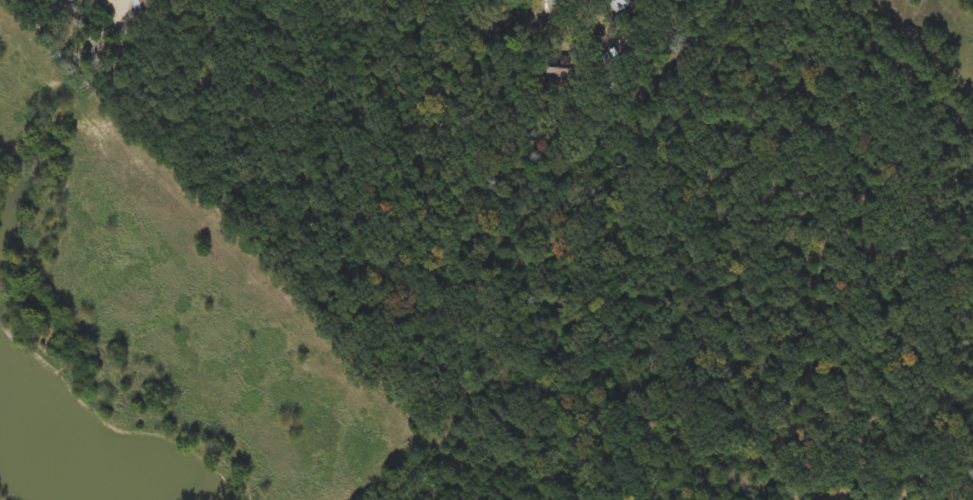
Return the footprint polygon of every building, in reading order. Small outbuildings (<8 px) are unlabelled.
[(136,13),(131,0),(152,0),(154,6),(136,13)]
